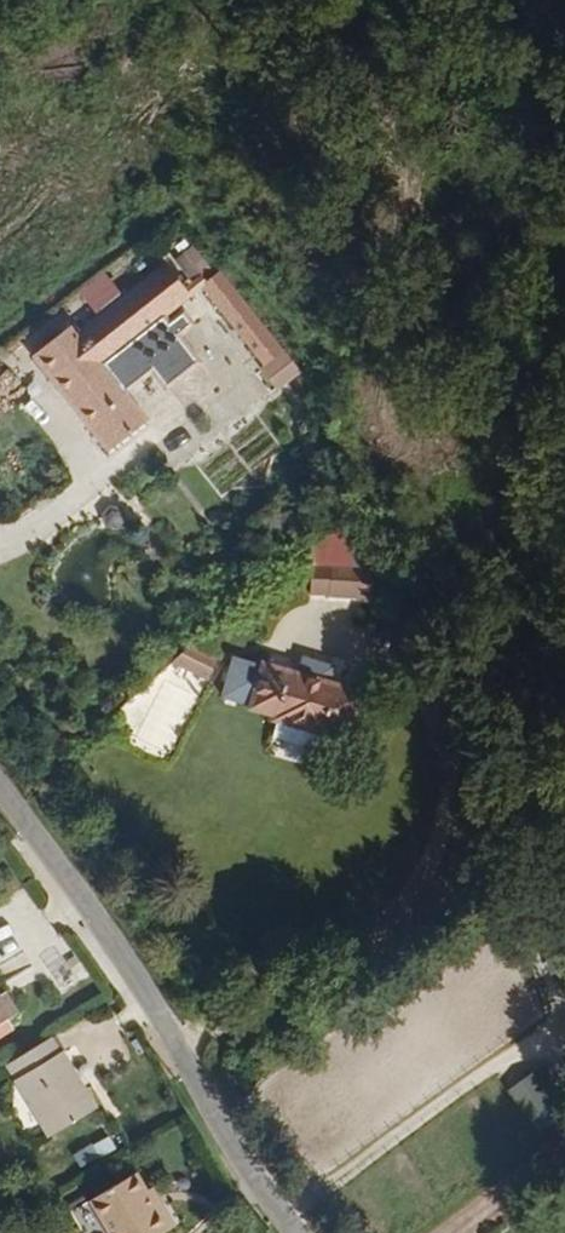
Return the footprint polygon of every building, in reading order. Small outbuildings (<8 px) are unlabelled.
[(78,343),(72,336),(36,369),(119,463),(156,431),(101,368),(185,292),(163,268),(122,304),(98,326),(78,343)] [(95,274),(70,296),(98,326),(122,304),(95,274)] [(227,296),(215,282),(199,295),(212,309),(227,296)] [(241,312),(227,296),(212,309),(226,325),(241,312)] [(241,312),(226,325),(253,355),(268,341),(241,312)] [(321,512),(293,536),(300,544),(300,553),(332,525),(321,512)] [(336,529),(332,525),(300,553),(301,578),(337,577),(337,568),(384,567),(384,537),(370,537),(370,528),(336,529)] [(216,665),(187,650),(175,663),(209,680),(216,665)] [(361,687),(260,658),(248,700),(275,708),(271,722),(322,736),(325,724),(348,731),(361,687)] [(74,954),(54,961),(63,988),(84,980),(74,954)] [(26,1000),(10,978),(5,981),(0,974),(0,1018),(26,1000)] [(49,1042),(8,1068),(51,1132),(93,1106),(49,1042)] [(507,1089),(538,1133),(564,1115),(564,1102),(541,1066),(507,1089)] [(97,1113),(93,1106),(51,1132),(56,1140),(97,1113)] [(92,1193),(118,1232),(150,1232),(172,1219),(153,1189),(149,1192),(132,1167),(92,1193)]
